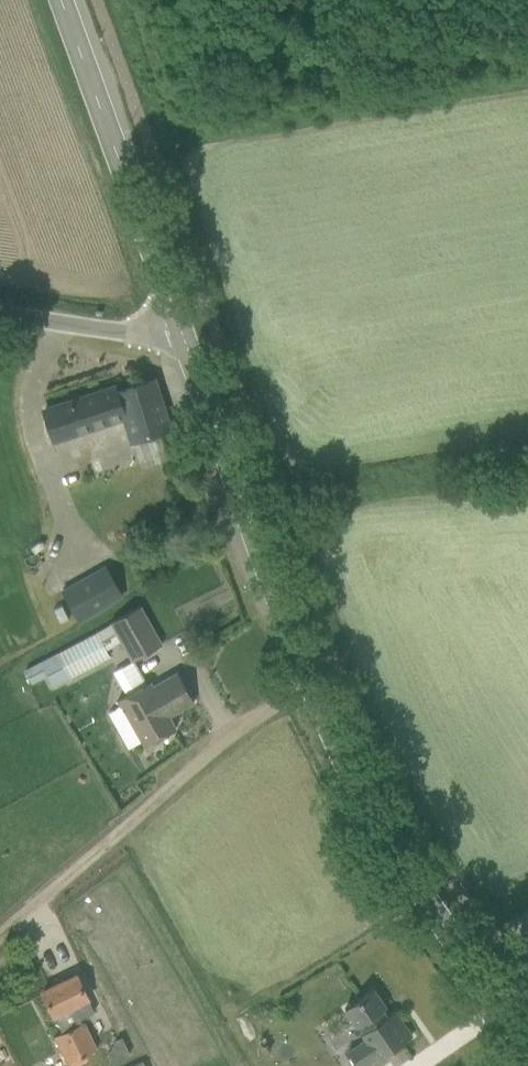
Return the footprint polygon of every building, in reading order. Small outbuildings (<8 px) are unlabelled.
[(122,418),(130,441),(170,428),(154,380),(117,392),(116,387),(45,410),(54,440),(95,426),(110,422),(122,418)] [(106,567),(63,591),(79,620),(122,596),(106,567)] [(56,654),(70,679),(110,657),(106,650),(120,642),(131,662),(134,660),(162,644),(140,606),(121,617),(110,623),(110,624),(97,632),(56,654)] [(40,662),(25,670),(32,683),(48,675),(40,662)] [(121,706),(109,713),(129,748),(142,741),(145,746),(176,729),(169,716),(194,702),(178,673),(153,686),(151,681),(118,700),(121,706)] [(54,1035),(69,1063),(88,1053),(97,1048),(84,1022),(81,1024),(79,1019),(94,1012),(75,974),(41,991),(49,1008),(49,1009),(52,1014),(53,1014),(62,1031),(54,1035)] [(357,1065),(364,1065),(378,1056),(380,1058),(412,1036),(394,1010),(389,1014),(384,1008),(386,1007),(373,989),(345,1008),(366,1039),(347,1052),(357,1065)] [(112,1044),(114,1054),(131,1052),(130,1041),(112,1044)]
